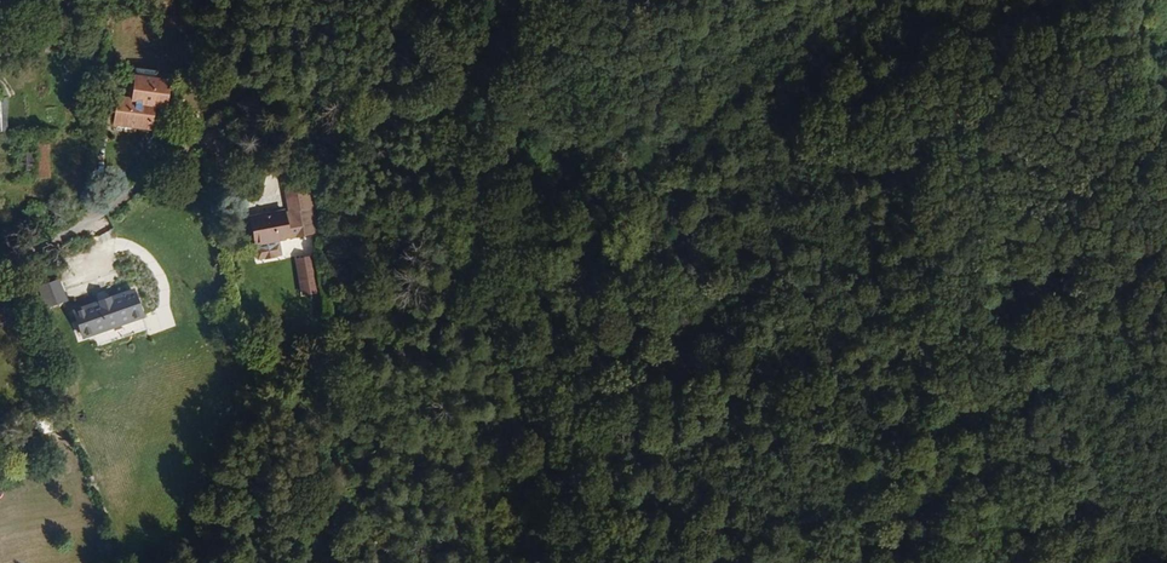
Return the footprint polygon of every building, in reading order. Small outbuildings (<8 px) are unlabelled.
[(148,113),(151,88),(118,85),(113,108),(148,113)] [(300,181),(298,171),(289,172),(290,182),(300,181)] [(303,199),(300,181),(290,182),(289,172),(275,174),(278,202),(290,200),(303,199)] [(292,226),(290,200),(278,202),(273,203),(272,200),(238,204),(240,231),(244,231),(244,234),(240,234),(242,244),(246,246),(254,246),(259,243),(260,240),(260,232),(256,232),(255,230),(292,226)] [(97,235),(100,242),(112,237),(108,230),(97,235)] [(295,257),(298,295),(313,294),(310,256),(295,257)] [(139,317),(123,278),(64,298),(62,298),(63,302),(78,339),(139,317)] [(64,298),(57,279),(36,287),(45,310),(63,302),(62,298),(64,298)] [(6,289),(0,290),(0,308),(9,306),(6,289)] [(9,306),(0,308),(0,316),(10,315),(9,306)]
